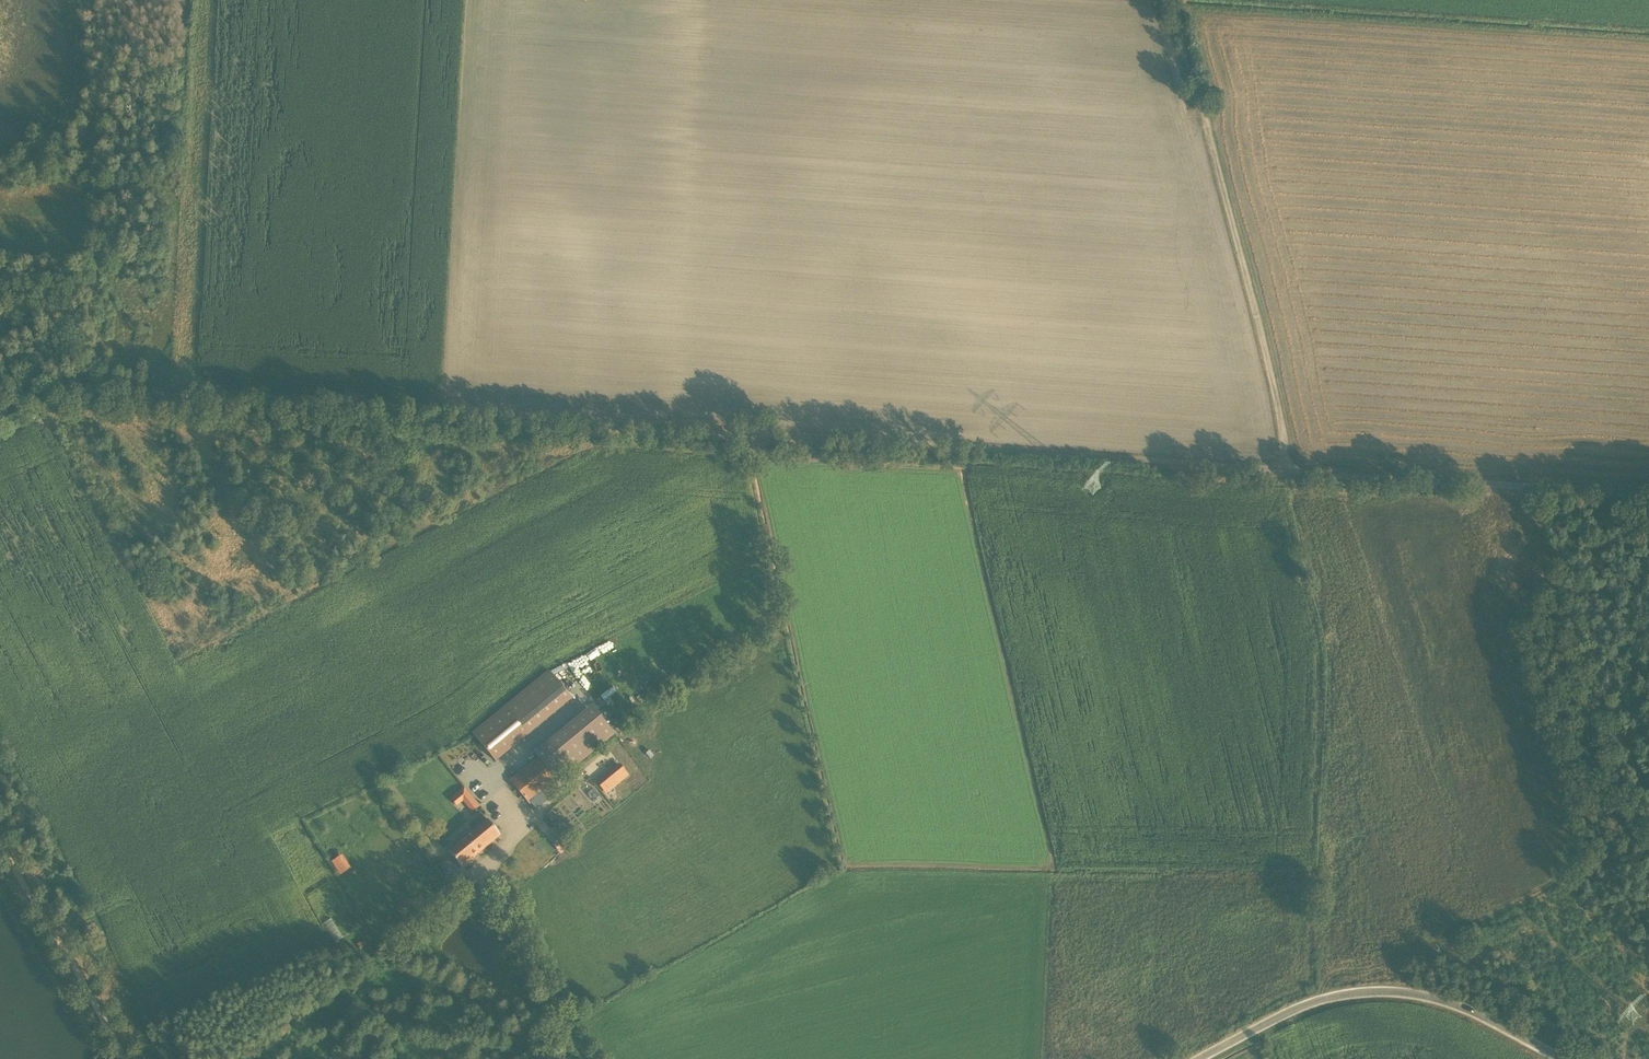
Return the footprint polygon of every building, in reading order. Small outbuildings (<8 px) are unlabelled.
[(505,704),(470,732),(493,760),(528,732),(505,704)] [(560,742),(511,782),(530,805),(579,765),(560,742)] [(610,767),(617,781),(627,776),(620,762),(610,767)] [(481,806),(476,800),(468,807),(473,813),(481,806)] [(461,868),(500,835),(487,820),(448,852),(461,868)] [(563,835),(553,845),(561,854),(572,845),(563,835)] [(339,875),(350,868),(341,854),(329,861),(339,875)] [(324,922),(334,941),(342,937),(331,918),(324,922)]
